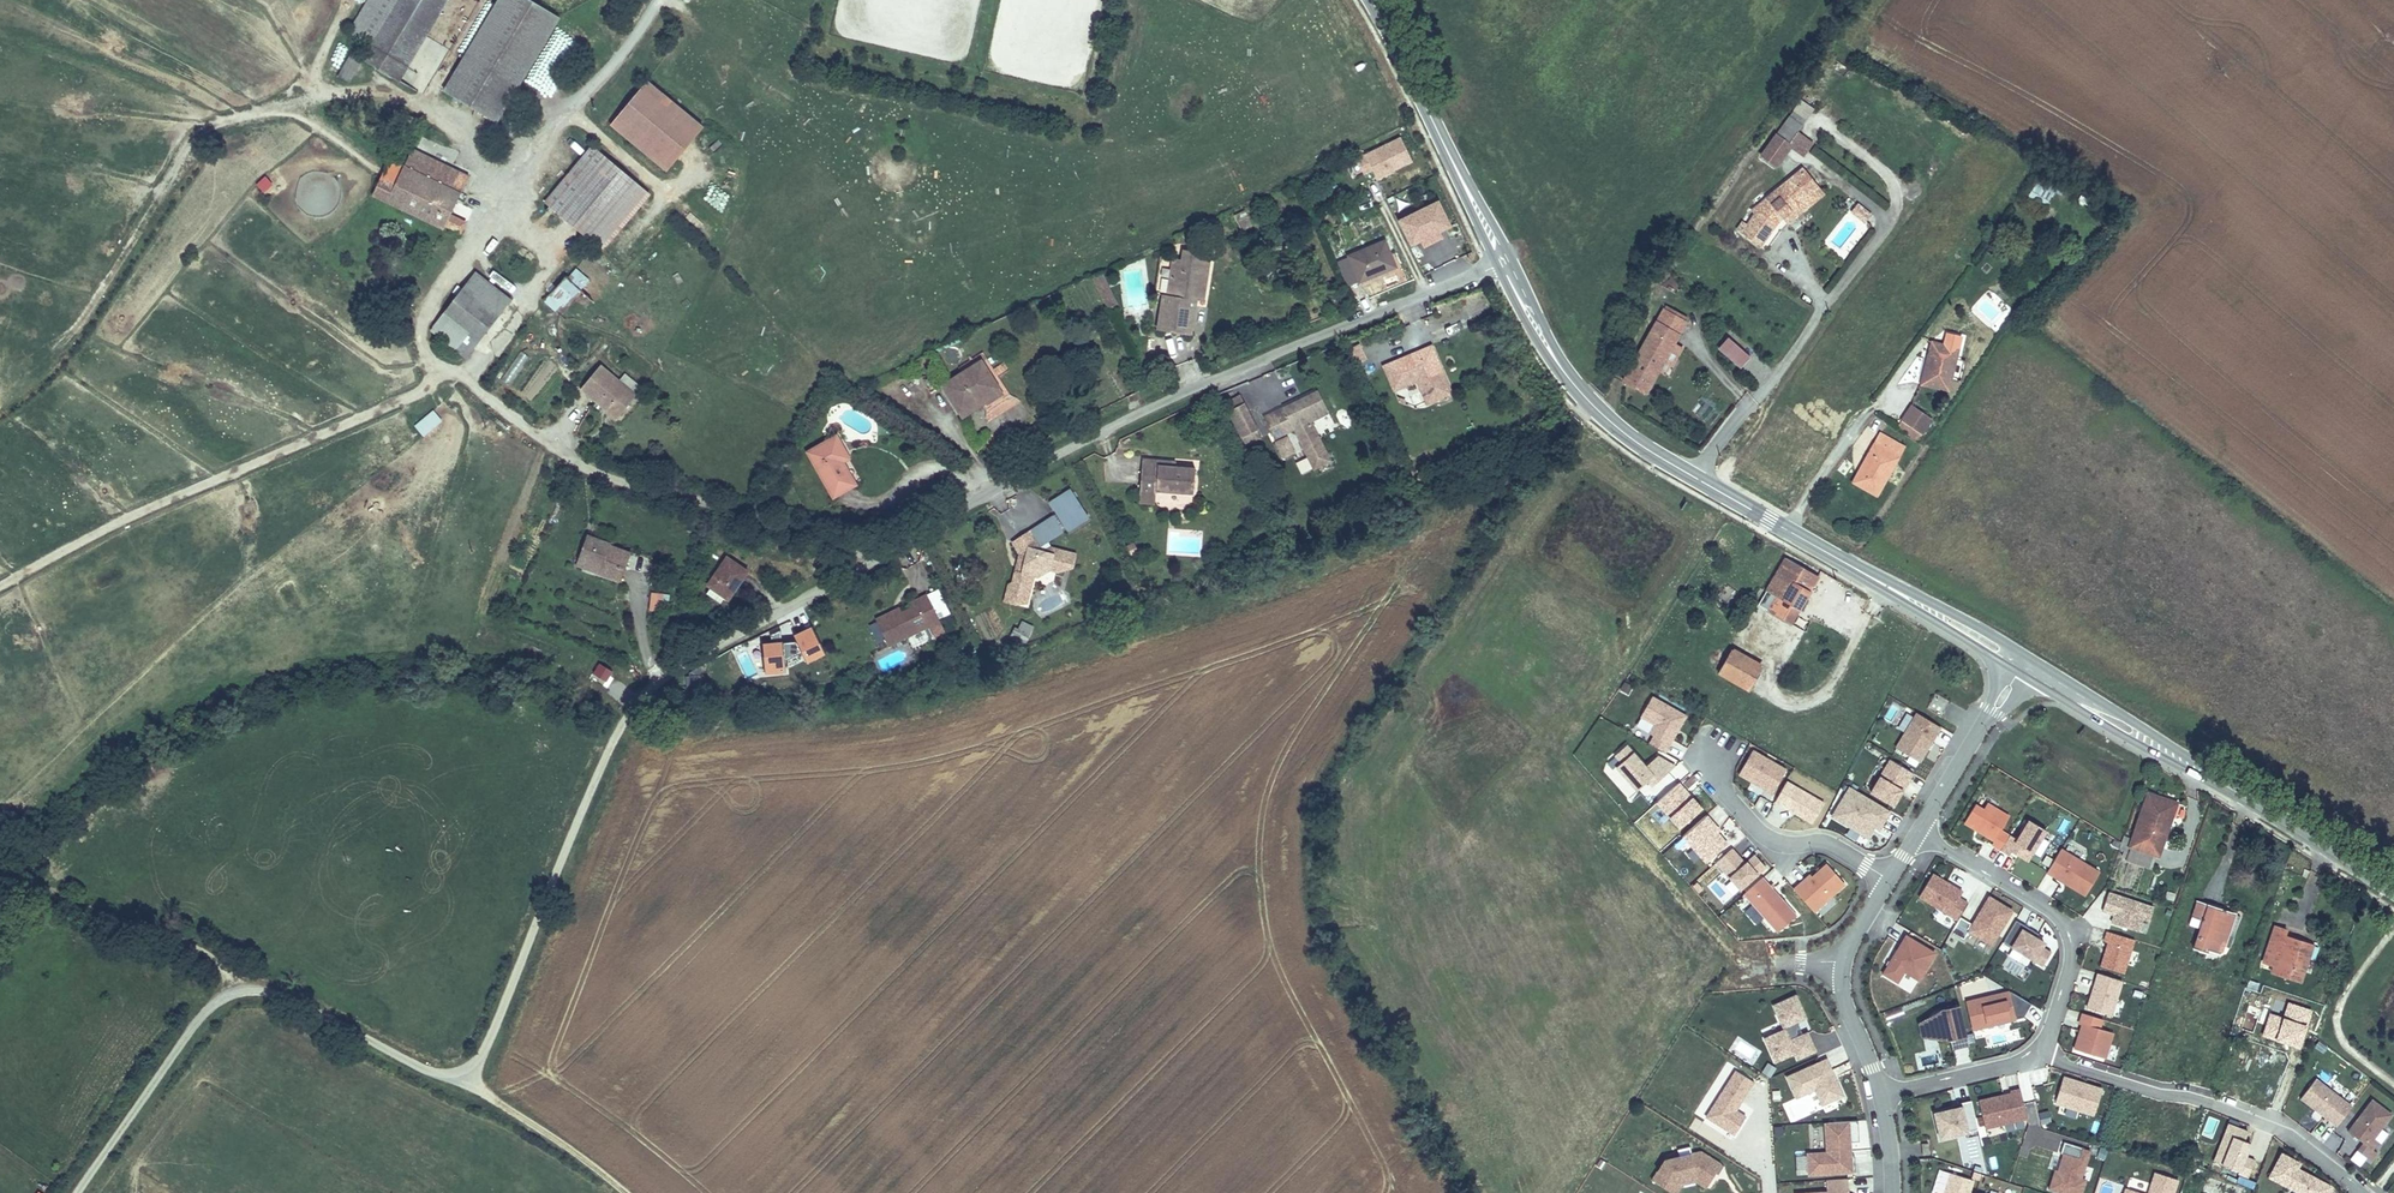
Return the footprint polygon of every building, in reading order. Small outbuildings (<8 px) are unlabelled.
[(362,19),(378,29),(395,0),(374,0),(362,19)] [(446,0),(395,0),(378,29),(363,55),(400,78),(446,0)] [(555,8),(542,0),(491,0),(444,80),(495,110),(555,8)] [(1833,58),(1828,67),(1844,77),(1850,69),(1833,58)] [(549,72),(555,66),(547,59),(541,66),(549,72)] [(650,74),(609,122),(667,170),(706,123),(650,74)] [(1788,116),(1781,125),(1795,136),(1802,125),(1788,116)] [(1795,136),(1781,125),(1776,133),(1790,144),(1795,136)] [(1776,168),(1793,145),(1790,144),(1776,133),(1758,154),(1776,168)] [(1356,152),(1363,173),(1374,169),(1376,176),(1413,163),(1404,136),(1356,152)] [(593,236),(643,182),(603,145),(554,198),(593,236)] [(466,190),(473,173),(415,147),(408,163),(466,190)] [(466,190),(408,163),(393,157),(375,196),(448,229),(466,190)] [(1825,195),(1801,166),(1791,175),(1808,197),(1781,219),(1788,226),(1825,195)] [(266,192),(274,180),(263,173),(255,185),(266,192)] [(314,173),(299,195),(321,210),(336,188),(314,173)] [(1781,219),(1808,197),(1791,175),(1764,197),(1781,219)] [(2027,199),(2044,209),(2058,186),(2041,176),(2027,199)] [(1444,237),(1440,230),(1454,222),(1439,194),(1397,217),(1412,244),(1424,238),(1428,245),(1444,237)] [(1781,219),(1764,197),(1750,209),(1754,213),(1774,228),(1781,219)] [(1858,202),(1850,212),(1864,223),(1873,214),(1858,202)] [(1761,248),(1774,228),(1754,213),(1740,232),(1761,248)] [(1395,265),(1382,237),(1348,254),(1362,282),(1395,265)] [(1196,331),(1202,297),(1209,298),(1211,285),(1204,284),(1208,261),(1214,263),(1216,248),(1190,245),(1190,251),(1187,263),(1183,273),(1175,272),(1173,290),(1168,290),(1163,327),(1196,331)] [(1187,263),(1190,251),(1178,250),(1175,272),(1183,273),(1187,263)] [(1211,285),(1214,263),(1208,261),(1204,284),(1211,285)] [(585,285),(596,272),(583,262),(571,275),(585,285)] [(460,352),(512,296),(479,267),(429,323),(460,352)] [(1119,288),(1109,267),(1096,273),(1107,294),(1119,288)] [(495,269),(491,276),(505,285),(510,279),(495,269)] [(567,304),(575,293),(564,283),(553,294),(567,304)] [(1125,300),(1119,288),(1107,294),(1113,307),(1125,300)] [(1665,305),(1659,317),(1683,330),(1689,319),(1665,305)] [(1659,317),(1621,381),(1646,394),(1659,371),(1676,345),(1683,330),(1659,317)] [(1729,333),(1718,346),(1741,367),(1752,354),(1729,333)] [(1166,353),(1175,352),(1173,336),(1164,337),(1166,353)] [(1919,384),(1949,392),(1960,347),(1931,339),(1919,384)] [(1676,345),(1659,371),(1666,374),(1670,366),(1674,367),(1684,349),(1676,345)] [(1435,346),(1397,362),(1407,386),(1421,380),(1430,404),(1455,393),(1435,346)] [(511,385),(528,354),(519,348),(501,379),(511,385)] [(972,377),(991,365),(986,357),(967,368),(972,377)] [(1407,386),(1397,362),(1387,366),(1397,390),(1407,386)] [(636,392),(604,364),(583,389),(600,404),(604,400),(622,415),(636,392)] [(983,393),(1002,382),(991,365),(972,377),(967,368),(942,384),(962,417),(988,402),(983,393)] [(988,402),(1007,391),(1002,382),(983,393),(988,402)] [(1251,422),(1237,387),(1221,393),(1235,428),(1251,422)] [(1327,415),(1317,387),(1268,406),(1273,420),(1284,415),(1290,429),(1327,415)] [(705,394),(701,405),(715,410),(719,399),(705,394)] [(622,415),(604,400),(600,404),(618,421),(622,415)] [(1896,426),(1917,441),(1933,419),(1911,405),(1896,426)] [(423,436),(443,419),(434,408),(414,425),(423,436)] [(1290,429),(1284,415),(1273,420),(1279,434),(1290,429)] [(846,464),(839,452),(847,447),(839,434),(810,451),(836,494),(857,483),(846,464)] [(1874,442),(1850,482),(1877,497),(1900,457),(1874,442)] [(854,459),(847,447),(839,452),(846,464),(854,459)] [(1192,491),(1195,466),(1166,463),(1166,458),(1141,456),(1137,498),(1152,499),(1153,487),(1192,491)] [(1083,513),(1069,489),(1050,500),(1056,510),(1064,524),(1083,513)] [(1056,510),(1050,500),(1047,502),(1053,511),(1056,510)] [(1034,541),(1064,524),(1056,510),(1053,511),(1025,527),(1034,541)] [(1034,541),(1025,527),(1015,532),(1021,543),(1037,548),(1034,541)] [(1070,566),(1075,551),(1048,543),(1037,548),(1021,543),(1015,532),(1004,539),(1013,557),(1006,577),(1001,582),(995,601),(1008,605),(1012,597),(1017,599),(1025,576),(1039,581),(1044,568),(1050,569),(1063,562),(1070,566)] [(623,580),(634,551),(590,536),(582,556),(603,564),(601,571),(623,580)] [(1821,570),(1785,549),(1766,580),(1788,593),(1779,609),(1793,617),(1805,598),(1822,571),(1821,570)] [(601,571),(603,564),(582,556),(579,564),(601,571)] [(731,601),(751,570),(730,557),(710,588),(731,601)] [(1055,572),(1070,566),(1063,562),(1050,569),(1055,572)] [(650,611),(668,612),(668,592),(650,592),(650,611)] [(888,647),(939,621),(926,595),(912,602),(915,609),(904,614),(895,618),(892,612),(875,620),(888,647)] [(895,618),(904,614),(900,608),(892,612),(895,618)] [(1019,618),(1011,637),(1026,644),(1034,625),(1019,618)] [(827,652),(811,622),(783,638),(762,639),(765,672),(785,670),(827,652)] [(1764,659),(1734,641),(1720,664),(1750,682),(1764,659)] [(592,677),(605,684),(613,669),(600,663),(592,677)] [(687,684),(704,682),(703,668),(686,669),(687,684)] [(1625,681),(1620,691),(1629,694),(1633,684),(1625,681)] [(1666,754),(1687,717),(1653,698),(1642,717),(1657,725),(1651,735),(1655,737),(1651,745),(1666,754)] [(1940,726),(1915,711),(1893,745),(1919,761),(1940,726)] [(1668,774),(1655,759),(1647,766),(1629,744),(1617,754),(1623,762),(1618,766),(1638,790),(1649,780),(1654,786),(1668,774)] [(1774,795),(1787,772),(1754,752),(1740,775),(1774,795)] [(1677,766),(1659,756),(1655,759),(1668,774),(1677,766)] [(1893,805),(1913,772),(1891,759),(1871,792),(1893,805)] [(2187,795),(2156,786),(2154,795),(2141,838),(2172,848),(2188,797),(2187,795)] [(1890,810),(1885,807),(1851,787),(1833,816),(1867,837),(1874,826),(1879,817),(1884,821),(1890,810)] [(1983,806),(1975,800),(1962,822),(1992,840),(1991,844),(1999,849),(2008,833),(2002,829),(2010,814),(1986,801),(1983,806)] [(1722,828),(1709,813),(1682,836),(1707,863),(1730,842),(1720,830),(1722,828)] [(1879,829),(1884,821),(1879,817),(1874,826),(1879,829)] [(2028,861),(2046,831),(2029,820),(2017,840),(2009,835),(2001,850),(2009,855),(2011,851),(2028,861)] [(1743,859),(1731,845),(1713,860),(1740,892),(1769,869),(1754,851),(1743,859)] [(2100,872),(2061,849),(2047,872),(2055,877),(2056,876),(2069,884),(2068,885),(2085,895),(2100,872)] [(1814,912),(1845,884),(1827,865),(1813,878),(1804,886),(1802,883),(1794,890),(1814,912)] [(1959,898),(1963,892),(1933,874),(1919,897),(1958,920),(1960,916),(1968,903),(1959,898)] [(1804,886),(1813,878),(1811,876),(1802,883),(1804,886)] [(2069,884),(2056,876),(2055,877),(2068,885),(2069,884)] [(1797,915),(1763,877),(1743,894),(1777,932),(1797,915)] [(2108,890),(2101,911),(2113,914),(2111,922),(2138,932),(2142,919),(2147,921),(2154,904),(2108,890)] [(2237,904),(2196,892),(2194,895),(2190,909),(2190,912),(2191,914),(2199,917),(2200,920),(2193,939),(2197,941),(2205,944),(2207,944),(2210,942),(2223,946),(2225,945),(2231,926),(2231,924),(2222,922),(2223,919),(2224,919),(2231,921),(2233,920),(2237,904)] [(1992,944),(2012,911),(1989,897),(1973,924),(1960,916),(1958,920),(1951,932),(1964,940),(1970,931),(1992,944)] [(2287,917),(2274,914),(2266,939),(2274,942),(2267,962),(2301,971),(2311,938),(2311,935),(2311,934),(2286,926),(2286,924),(2287,919),(2287,917)] [(2029,927),(2014,919),(2001,939),(2032,957),(2031,959),(2044,966),(2052,951),(2042,944),(2045,940),(2028,930),(2029,927)] [(2123,973),(2134,940),(2108,932),(2105,942),(2108,943),(2101,966),(2123,973)] [(1936,950),(1904,933),(1881,971),(1898,982),(1904,972),(1918,979),(1936,950)] [(2111,1015),(2122,981),(2098,973),(2087,1008),(2111,1015)] [(2011,996),(2008,989),(1964,999),(1971,1028),(2012,1019),(2006,997),(2011,996)] [(1815,1051),(1807,1033),(1803,1035),(1797,1021),(1806,1017),(1796,996),(1774,1006),(1785,1030),(1765,1039),(1775,1062),(1795,1053),(1798,1059),(1815,1051)] [(1969,1044),(1959,1006),(1940,1010),(1937,1012),(1933,1015),(1930,1020),(1934,1037),(1939,1040),(1944,1041),(1947,1041),(1950,1040),(1956,1038),(1958,1047),(1969,1044)] [(2105,1058),(2113,1033),(2099,1028),(2102,1019),(2082,1013),(2079,1023),(2082,1024),(2074,1049),(2105,1058)] [(1934,1037),(1930,1020),(1920,1024),(1923,1036),(1934,1037)] [(1843,1096),(1834,1077),(1832,1078),(1829,1072),(1832,1071),(1826,1059),(1787,1077),(1797,1098),(1815,1090),(1822,1105),(1843,1096)] [(1763,1078),(1773,1077),(1771,1063),(1762,1064),(1763,1078)] [(1754,1083),(1737,1071),(1707,1117),(1735,1136),(1746,1118),(1736,1111),(1742,1103),(1737,1100),(1744,1090),(1748,1092),(1754,1083)] [(2019,1087),(2017,1077),(2005,1079),(2007,1090),(2019,1087)] [(2094,1115),(2102,1089),(2063,1077),(2055,1103),(2094,1115)] [(2301,1098),(2337,1126),(2352,1106),(2316,1078),(2301,1098)] [(2027,1118),(2020,1089),(2010,1092),(2010,1094),(1979,1101),(1985,1128),(2027,1118)] [(1742,1103),(1748,1092),(1744,1090),(1737,1100),(1742,1103)] [(1780,1103),(1780,1091),(1771,1092),(1771,1104),(1780,1103)] [(1793,1121),(1791,1114),(1798,1111),(1800,1117),(1811,1113),(1805,1095),(1783,1103),(1790,1122),(1793,1121)] [(1969,1100),(1929,1108),(1937,1140),(1977,1130),(1969,1100)] [(2373,1138),(2391,1115),(2372,1100),(2348,1131),(2364,1143),(2358,1151),(2371,1161),(2377,1153),(2372,1149),(2378,1142),(2373,1138)] [(2039,1111),(2040,1123),(2050,1122),(2049,1110),(2039,1111)] [(1851,1155),(1850,1146),(1859,1145),(1858,1120),(1829,1122),(1831,1152),(1808,1154),(1810,1174),(1856,1172),(1855,1155),(1851,1155)] [(2248,1130),(2227,1123),(2213,1163),(2248,1176),(2254,1159),(2245,1156),(2249,1141),(2245,1138),(2248,1130)] [(1958,1136),(1963,1166),(1984,1163),(1979,1133),(1958,1136)] [(2063,1140),(2060,1153),(2052,1153),(2048,1167),(2053,1170),(2048,1189),(2065,1192),(2081,1192),(2085,1177),(2081,1176),(2089,1149),(2063,1140)] [(1715,1173),(1721,1164),(1701,1151),(1664,1159),(1651,1180),(1671,1192),(1679,1181),(1696,1177),(1708,1185),(1715,1173)] [(2282,1154),(2269,1177),(2300,1192),(2328,1192),(2331,1187),(2296,1168),(2299,1163),(2282,1154)] [(1718,1175),(1723,1165),(1721,1164),(1715,1173),(1718,1175)] [(2153,1170),(2146,1192),(2123,1185),(2121,1192),(2174,1192),(2179,1178),(2153,1170)] [(1973,1180),(1951,1173),(1945,1192),(1969,1192),(1973,1180)] [(1696,1177),(1679,1181),(1671,1192),(1676,1192),(1681,1185),(1695,1181),(1706,1188),(1708,1185),(1696,1177)] [(1845,1192),(1848,1191),(1849,1191),(1848,1178),(1826,1180),(1827,1192),(1845,1192)]
